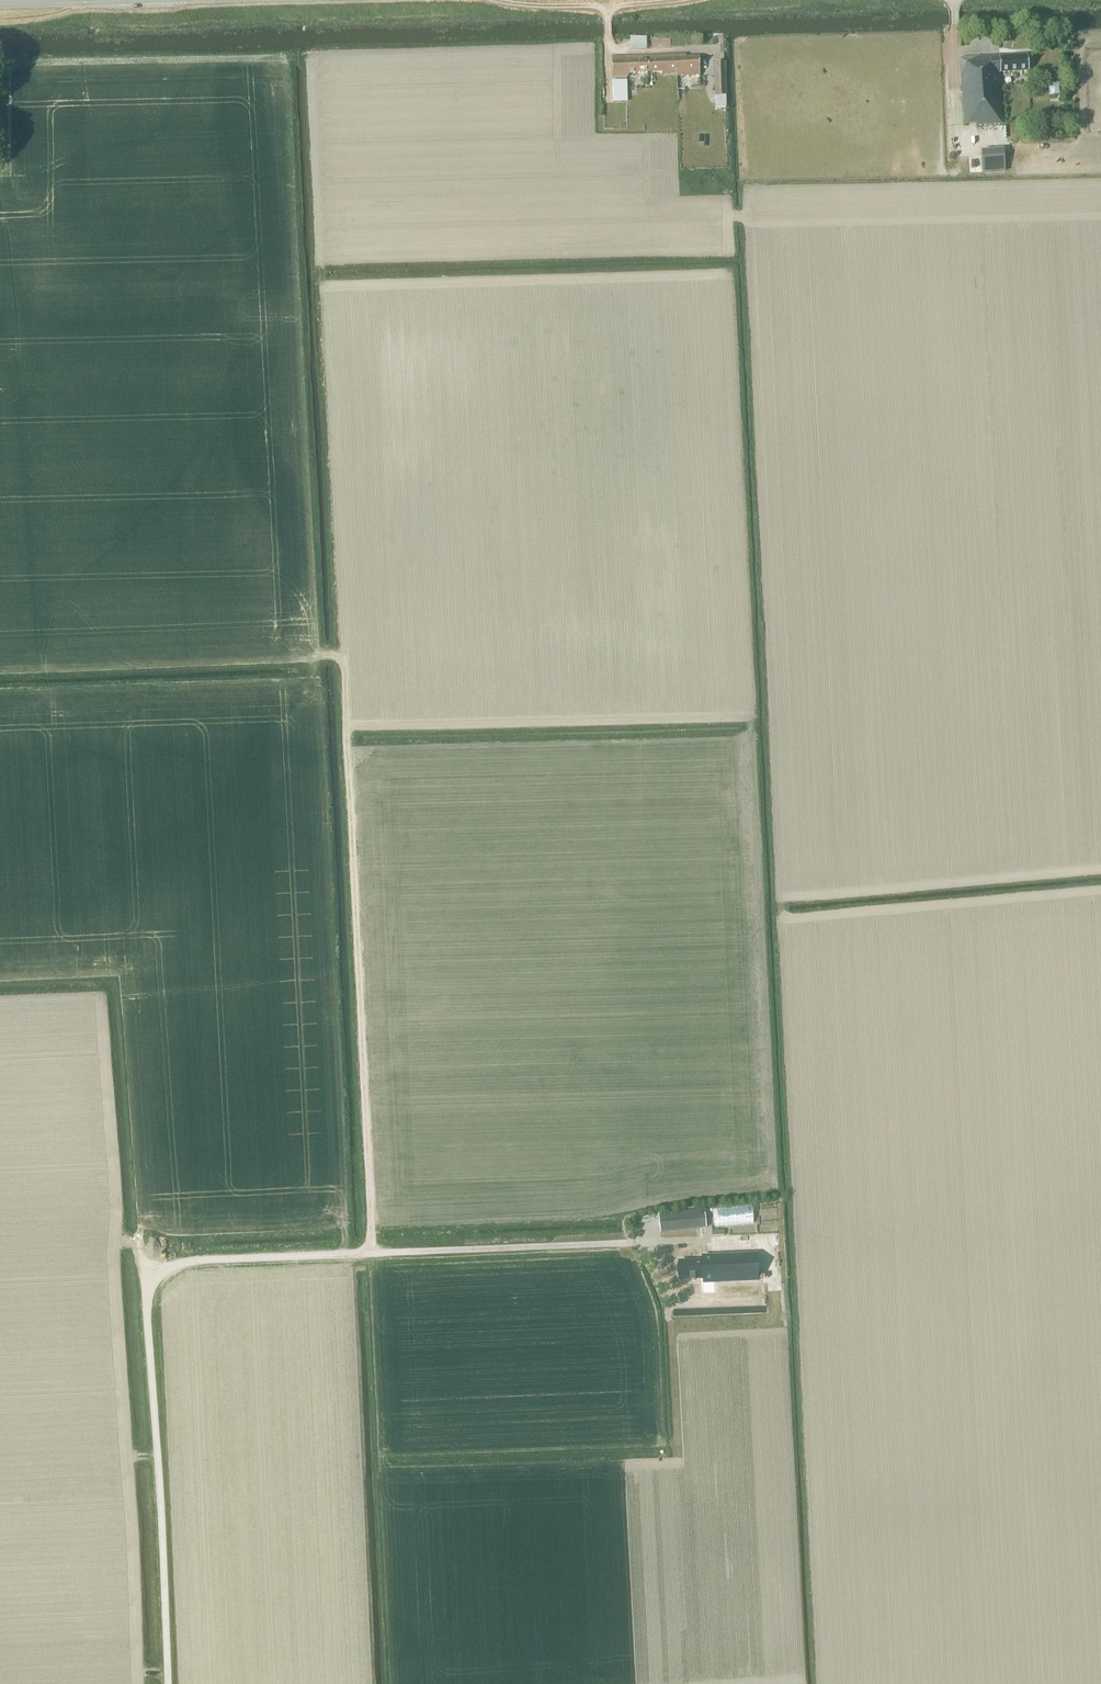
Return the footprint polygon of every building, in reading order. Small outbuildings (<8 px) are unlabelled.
[(646,49),(646,38),(630,38),(630,49),(646,49)] [(685,57),(685,55),(647,56),(648,73),(661,73),(661,75),(676,75),(676,76),(699,75),(698,57),(685,57)] [(628,74),(648,73),(647,56),(611,57),(611,77),(628,76),(628,74)] [(1002,125),(998,73),(1028,71),(1027,56),(1000,58),(999,56),(959,59),(963,126),(976,125),(976,127),(1002,125)] [(727,96),(725,62),(713,63),(714,97),(727,96)] [(627,102),(626,80),(612,81),(613,102),(627,102)] [(1060,82),(1050,83),(1051,95),(1061,94),(1060,82)] [(726,108),(726,96),(714,97),(715,109),(726,108)] [(983,176),(1005,175),(1004,154),(982,155),(983,176)] [(698,1211),(658,1215),(660,1233),(699,1229),(698,1211)] [(679,1270),(678,1270),(679,1272),(679,1280),(689,1279),(689,1280),(695,1280),(695,1279),(703,1279),(703,1283),(713,1283),(757,1281),(756,1254),(712,1256),(702,1257),(702,1261),(679,1262),(679,1270)]
